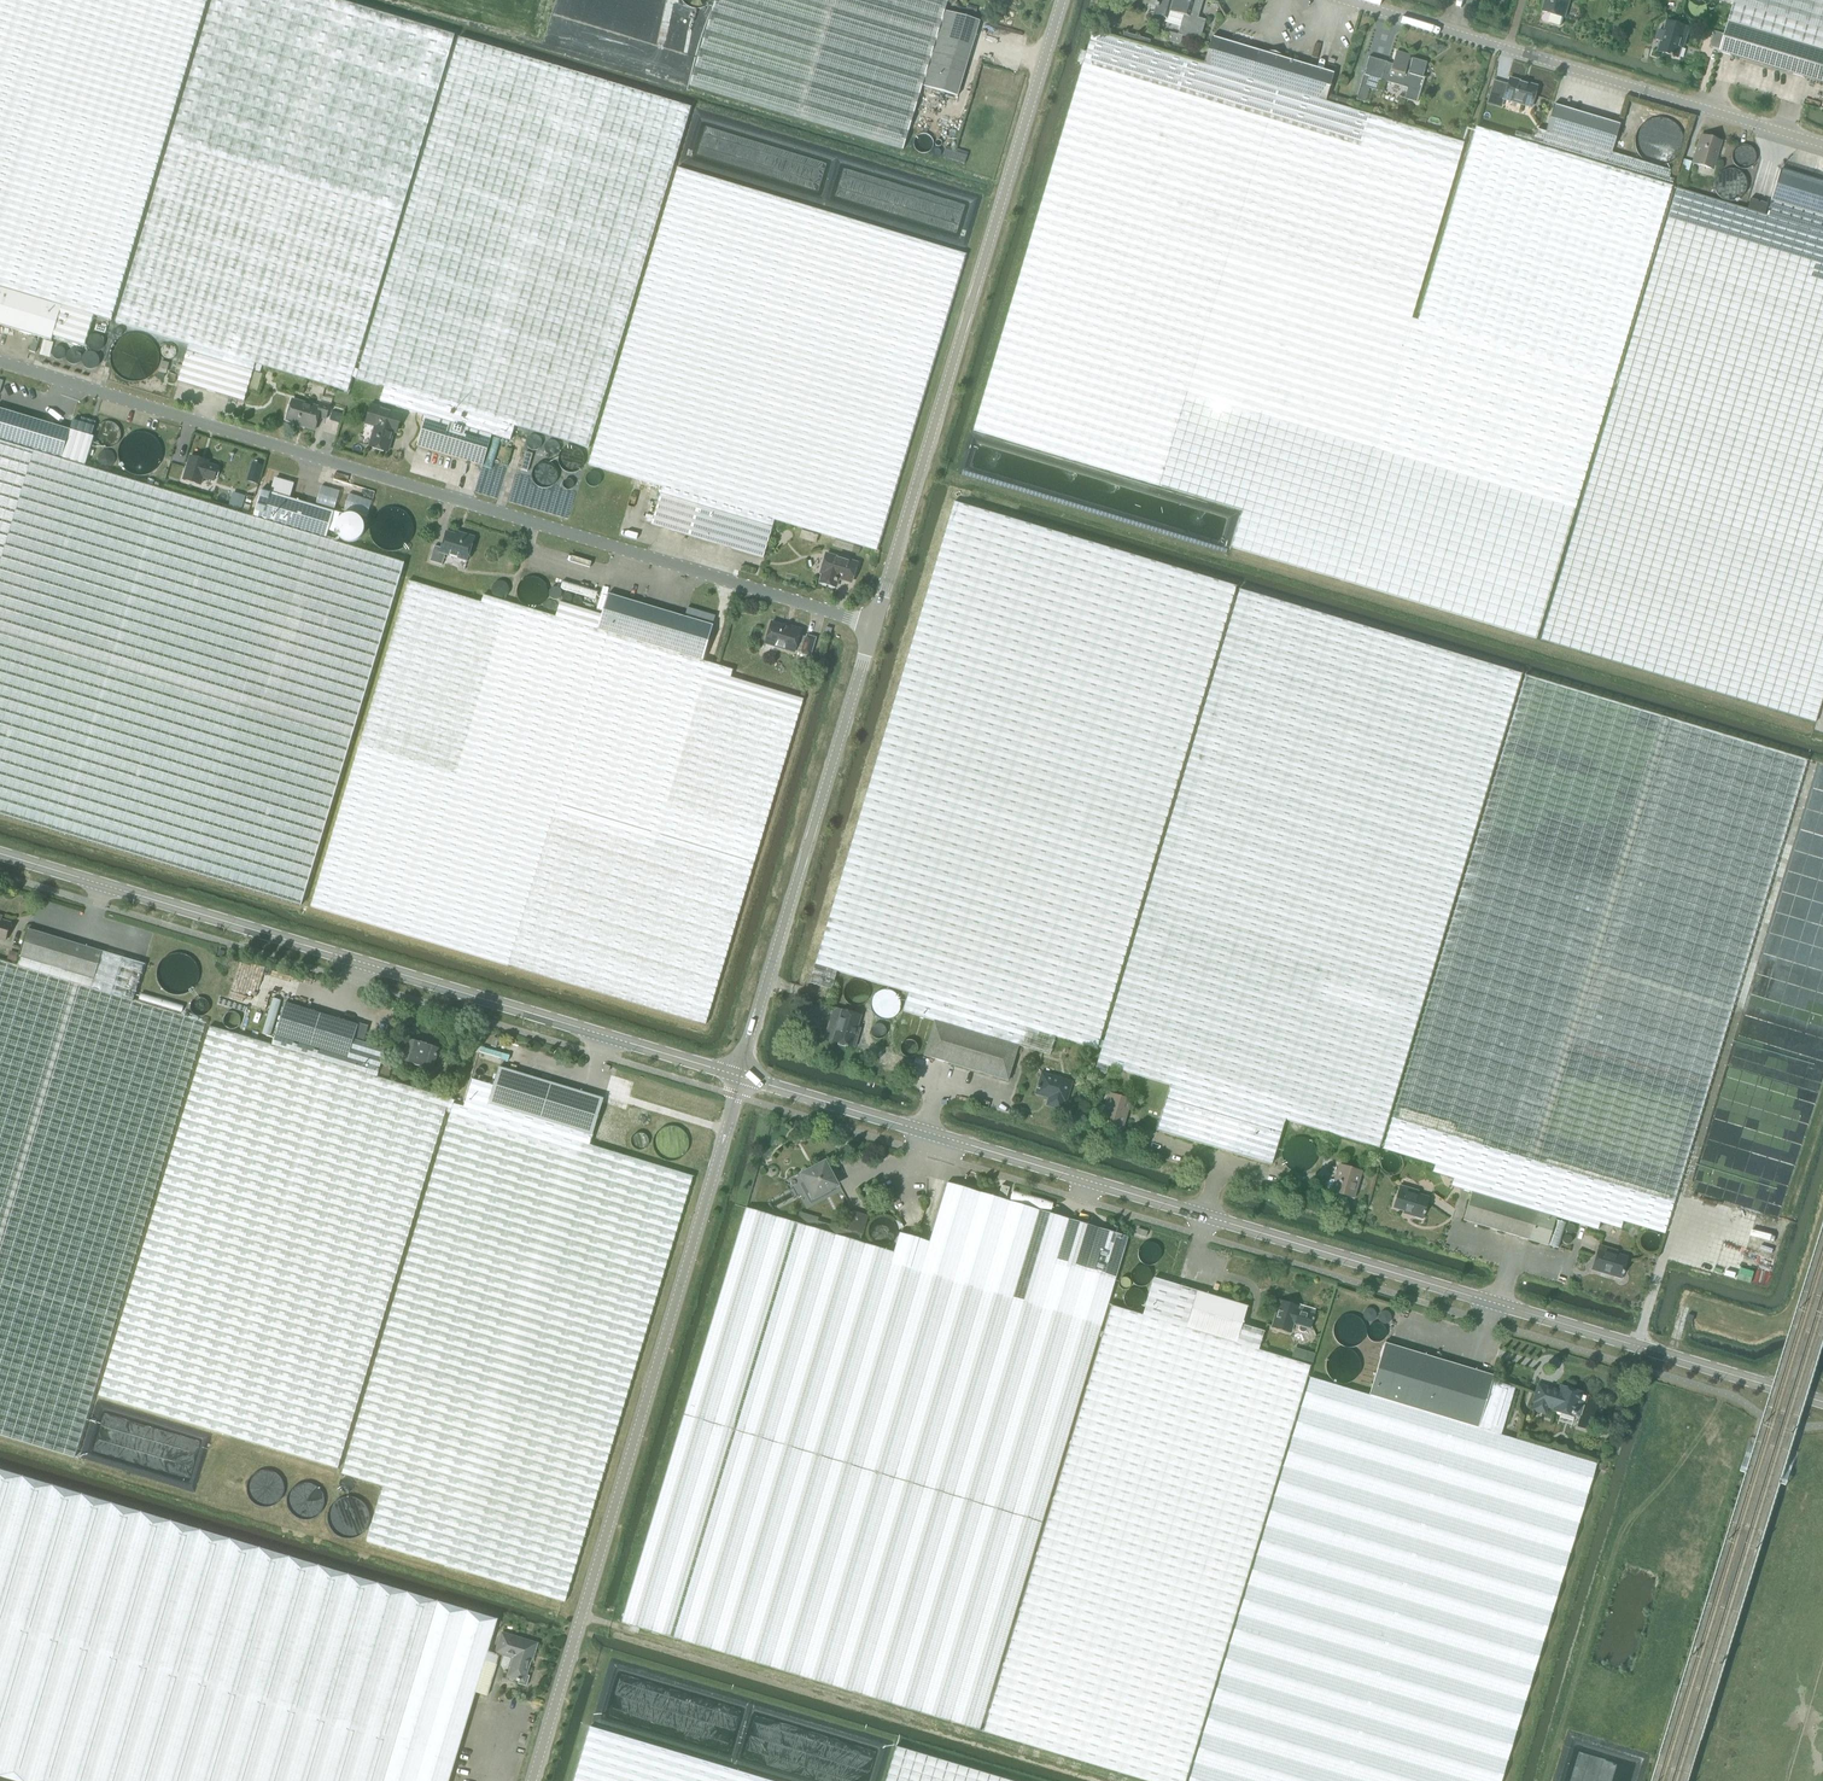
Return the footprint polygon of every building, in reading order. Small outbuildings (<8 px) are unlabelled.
[(32,296),(93,315),(110,320),(206,0),(0,0),(0,287),(32,296)] [(341,0),(210,0),(115,322),(189,344),(255,363),(347,390),(453,33),(341,0)] [(945,11),(948,0),(715,0),(689,86),(903,150),(922,86),(945,11)] [(1153,14),(1165,18),(1164,22),(1180,26),(1178,34),(1169,32),(1167,41),(1180,45),(1183,36),(1199,41),(1205,20),(1198,18),(1203,0),(1188,0),(1188,1),(1184,0),(1158,0),(1157,3),(1156,3),(1155,6),(1156,7),(1153,14)] [(1544,11),(1551,13),(1549,21),(1550,23),(1559,26),(1562,25),(1564,17),(1565,17),(1570,0),(1548,0),(1544,11)] [(1822,50),(1822,0),(1723,0),(1734,3),(1729,22),(1822,50)] [(980,22),(945,11),(922,86),(957,96),(980,22)] [(1686,42),(1691,29),(1669,22),(1666,31),(1660,30),(1657,40),(1664,42),(1661,52),(1679,58),(1684,41),(1686,42)] [(1729,22),(1725,34),(1715,31),(1711,47),(1721,49),(1720,52),(1822,83),(1822,50),(1729,22)] [(1092,34),(973,430),(1242,510),(1231,547),(1536,638),(1613,379),(1671,186),(1513,139),(1476,128),(1418,320),(1411,318),(1464,143),(1332,103),(1327,101),(1203,66),(1092,34)] [(422,398),(514,426),(587,448),(689,107),(457,37),(356,378),(384,386),(380,401),(418,413),(422,398)] [(1250,80),(1327,101),(1335,73),(1258,51),(1212,37),(1203,66),(1250,80)] [(1387,63),(1370,58),(1366,70),(1367,70),(1365,76),(1357,101),(1366,104),(1370,89),(1379,92),(1382,81),(1409,89),(1405,100),(1418,104),(1425,79),(1423,79),(1428,64),(1413,59),(1413,60),(1410,59),(1411,57),(1397,53),(1392,69),(1386,67),(1387,63)] [(1532,108),(1538,87),(1510,79),(1504,100),(1532,108)] [(1515,132),(1513,139),(1671,186),(1673,179),(1669,178),(1671,170),(1655,165),(1649,164),(1612,153),(1611,152),(1619,125),(1553,105),(1545,132),(1536,130),(1533,137),(1515,132)] [(1712,169),(1721,141),(1701,135),(1693,163),(1712,169)] [(965,254),(678,168),(588,464),(662,486),(774,520),(876,551),(965,254)] [(1767,217),(1822,234),(1822,184),(1781,171),(1767,217)] [(1767,217),(1676,189),(1540,640),(1815,723),(1822,697),(1822,234),(1767,217)] [(22,332),(32,296),(0,287),(0,325),(22,332)] [(32,296),(22,332),(51,341),(53,336),(84,345),(93,315),(32,296)] [(255,363),(189,344),(178,381),(244,401),(255,363)] [(510,440),(514,426),(422,398),(418,413),(426,415),(491,435),(510,440)] [(325,419),(329,404),(321,402),(319,407),(292,399),(286,419),(302,424),(302,426),(314,430),(318,416),(325,419)] [(396,432),(401,414),(371,405),(365,426),(374,428),(369,446),(387,451),(393,432),(396,432)] [(70,429),(0,408),(0,441),(60,460),(70,429)] [(491,435),(426,415),(417,445),(482,465),(491,435)] [(85,434),(83,441),(88,443),(91,436),(85,434)] [(60,460),(0,441),(0,814),(301,905),(404,563),(325,539),(253,517),(60,460)] [(213,480),(218,466),(207,463),(208,461),(190,455),(183,478),(201,484),(203,477),(213,480)] [(774,520),(662,486),(651,524),(763,557),(774,520)] [(325,539),(334,511),(261,489),(253,517),(325,539)] [(228,506),(241,509),(245,495),(233,492),(228,506)] [(902,1011),(934,1020),(1019,1046),(1049,1055),(1055,1037),(1096,1049),(1235,585),(953,501),(809,983),(830,989),(835,971),(907,992),(902,1011)] [(244,503),(242,511),(248,513),(250,505),(244,503)] [(465,561),(472,538),(461,534),(461,537),(444,532),(439,548),(432,546),(428,561),(440,565),(443,555),(465,561)] [(850,581),(856,563),(825,554),(820,572),(822,573),(819,582),(834,587),(837,577),(850,581)] [(702,660),(598,629),(555,616),(483,594),(481,602),(407,580),(310,908),(704,1026),(802,699),(730,677),(733,669),(702,660)] [(1168,1086),(1284,1121),(1375,1148),(1519,672),(1239,588),(1094,1070),(1106,1074),(1108,1067),(1168,1086)] [(608,594),(602,614),(598,629),(702,660),(715,615),(687,607),(684,617),(608,594)] [(555,616),(598,629),(602,614),(559,601),(555,616)] [(810,656),(815,638),(807,636),(806,637),(799,635),(801,630),(790,627),(789,628),(771,622),(765,643),(794,652),(794,650),(802,652),(802,653),(810,656)] [(1451,1185),(1470,1191),(1555,1217),(1597,1230),(1600,1222),(1619,1228),(1621,1222),(1665,1235),(1808,760),(1525,674),(1382,1148),(1434,1164),(1432,1172),(1453,1178),(1451,1185)] [(5,940),(11,923),(0,920),(0,939),(5,940)] [(94,979),(102,951),(29,929),(20,957),(94,979)] [(20,957),(17,966),(0,961),(0,1435),(74,1457),(206,1023),(132,1001),(144,964),(102,951),(94,979),(20,957)] [(284,1001),(271,1045),(377,1077),(385,1049),(353,1039),(358,1024),(284,1001)] [(855,1034),(860,1015),(832,1007),(823,1038),(854,1047),(857,1035),(855,1034)] [(1008,1081),(1019,1046),(934,1020),(924,1055),(1008,1081)] [(450,1098),(377,1077),(271,1045),(210,1026),(98,1396),(338,1469),(450,1098)] [(491,1045),(497,1047),(499,1038),(494,1037),(491,1045)] [(432,1069),(438,1048),(426,1045),(427,1043),(421,1042),(420,1043),(408,1039),(402,1060),(414,1064),(414,1065),(420,1067),(420,1065),(432,1069)] [(482,1047),(480,1053),(508,1061),(509,1055),(482,1047)] [(499,1066),(493,1085),(488,1103),(592,1135),(604,1097),(499,1066)] [(1064,1102),(1070,1082),(1040,1072),(1033,1093),(1048,1097),(1045,1105),(1060,1109),(1062,1101),(1064,1102)] [(589,1144),(592,1135),(488,1103),(493,1085),(472,1079),(464,1106),(453,1103),(375,1363),(342,1474),(383,1486),(367,1541),(565,1602),(615,1435),(693,1176),(589,1144)] [(1284,1121),(1168,1086),(1154,1131),(1271,1166),(1284,1121)] [(1121,1128),(1129,1101),(1108,1095),(1105,1105),(1102,1104),(1098,1107),(1097,1112),(1099,1115),(1102,1116),(1100,1122),(1121,1128)] [(814,1197),(836,1185),(833,1178),(835,1177),(830,1168),(828,1170),(824,1163),(802,1175),(806,1181),(804,1183),(808,1191),(810,1190),(814,1197)] [(1351,1197),(1359,1173),(1339,1166),(1334,1181),(1328,1183),(1327,1187),(1330,1191),(1351,1197)] [(894,1252),(860,1242),(862,1234),(818,1221),(815,1229),(746,1208),(621,1622),(980,1730),(1128,1237),(971,1190),(947,1183),(929,1241),(900,1233),(894,1252)] [(1420,1219),(1427,1198),(1416,1195),(1417,1192),(1398,1187),(1391,1208),(1409,1214),(1409,1215),(1420,1219)] [(1555,1217),(1470,1191),(1469,1193),(1461,1220),(1546,1245),(1555,1217)] [(1619,1278),(1625,1258),(1615,1254),(1616,1251),(1598,1245),(1591,1267),(1609,1273),(1609,1275),(1619,1278)] [(1154,1278),(1143,1315),(1236,1343),(1242,1324),(1247,1306),(1154,1278)] [(1300,1325),(1299,1327),(1299,1328),(1299,1329),(1300,1330),(1300,1331),(1301,1331),(1302,1331),(1303,1331),(1304,1331),(1305,1331),(1306,1330),(1306,1329),(1307,1327),(1310,1327),(1314,1314),(1297,1309),(1298,1306),(1280,1301),(1272,1326),(1291,1332),(1293,1323),(1300,1325)] [(1242,1324),(1236,1343),(1143,1315),(1112,1305),(984,1731),(1150,1780),(1185,1780),(1310,1365),(1258,1349),(1264,1331),(1242,1324)] [(1385,1342),(1369,1395),(1478,1427),(1492,1381),(1493,1375),(1385,1342)] [(1492,1381),(1478,1427),(1369,1395),(1310,1377),(1188,1780),(1501,1780),(1596,1463),(1501,1434),(1515,1388),(1492,1381)] [(1578,1415),(1582,1403),(1578,1402),(1581,1392),(1560,1386),(1559,1391),(1538,1384),(1533,1402),(1535,1402),(1533,1409),(1545,1413),(1547,1406),(1554,1408),(1553,1410),(1574,1417),(1575,1414),(1578,1415)] [(488,1652),(498,1619),(111,1503),(0,1469),(0,1776),(15,1780),(449,1780),(476,1691),(487,1695),(497,1664),(496,1663),(498,1654),(488,1652)] [(502,1633),(497,1649),(514,1654),(508,1676),(517,1679),(516,1680),(519,1681),(518,1683),(526,1686),(529,1676),(526,1675),(531,1658),(529,1657),(533,1642),(502,1633)] [(590,1726),(574,1780),(774,1780),(590,1726)] [(896,1746),(885,1780),(1013,1780),(896,1746)]
